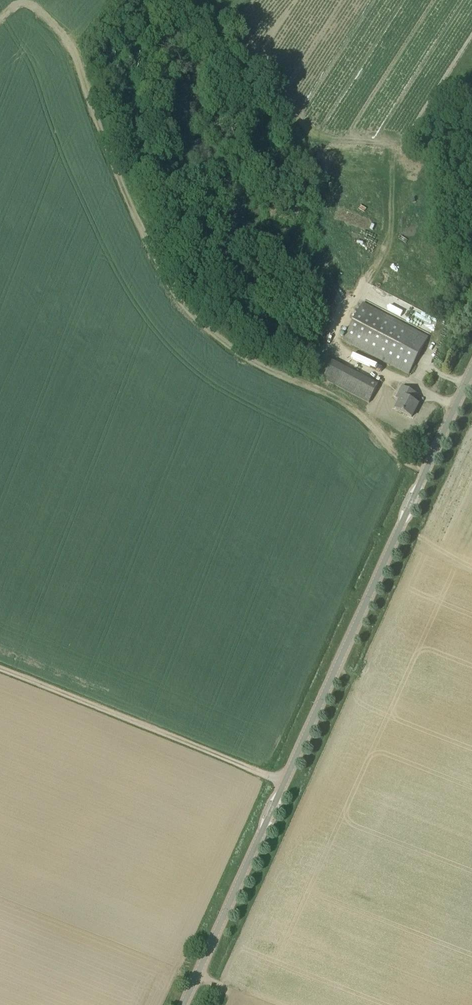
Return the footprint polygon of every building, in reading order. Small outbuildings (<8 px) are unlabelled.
[(363,287),(358,300),(421,327),(427,314),(363,287)] [(427,339),(362,304),(343,341),(408,375),(427,339)] [(369,405),(378,386),(332,361),(325,358),(320,367),(328,371),(323,381),(369,405)] [(403,396),(413,401),(417,394),(403,387),(397,398),(401,400),(403,396)] [(403,396),(401,400),(396,409),(412,417),(419,404),(413,401),(403,396)]
